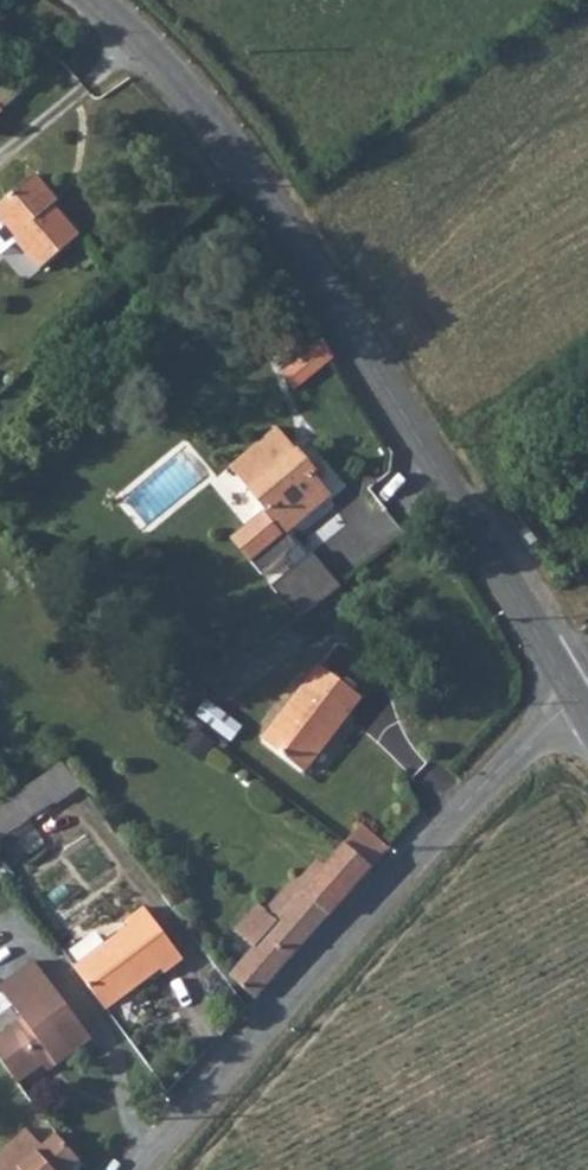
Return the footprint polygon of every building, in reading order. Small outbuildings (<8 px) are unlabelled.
[(51,195),(34,174),(0,203),(0,221),(40,268),(78,235),(47,199),(51,195)] [(289,355),(305,344),(286,314),(269,326),(289,355)] [(309,349),(305,344),(289,355),(293,360),(280,369),(291,385),(333,356),(322,340),(309,349)] [(307,466),(275,427),(230,464),(266,507),(258,513),(259,514),(231,537),(262,576),(287,554),(292,550),(281,537),(289,530),(331,495),(320,482),(324,478),(325,475),(325,469),(323,466),(320,464),(316,463),(312,463),(307,466)] [(289,530),(281,537),(292,550),(287,554),(296,566),(309,555),(289,530)] [(271,587),(297,618),(341,584),(314,551),(296,566),(271,587)] [(303,771),(361,696),(321,665),(262,740),(303,771)] [(242,726),(206,699),(195,714),(231,741),(242,726)] [(63,762),(0,804),(0,838),(54,801),(57,804),(81,787),(70,772),(63,762)] [(362,824),(344,844),(371,867),(388,847),(362,824)] [(344,844),(325,866),(351,890),(371,867),(344,844)] [(318,862),(303,879),(309,884),(324,867),(318,862)] [(229,975),(255,999),(351,890),(325,866),(309,884),(303,879),(302,880),(296,881),(292,883),(288,885),(287,884),(266,909),(258,902),(251,910),(253,912),(240,927),(257,943),(229,975)] [(129,925),(74,966),(105,1009),(162,968),(165,972),(183,959),(144,907),(126,920),(129,925)] [(240,927),(253,912),(251,910),(234,929),(254,946),(257,943),(240,927)] [(0,1035),(0,1059),(17,1082),(43,1064),(51,1058),(56,1065),(92,1039),(34,960),(0,985),(0,988),(22,1018),(0,1035)] [(56,1065),(51,1058),(43,1064),(48,1071),(56,1065)] [(80,1160),(56,1133),(42,1145),(27,1127),(0,1151),(0,1169),(70,1169),(80,1160)]
